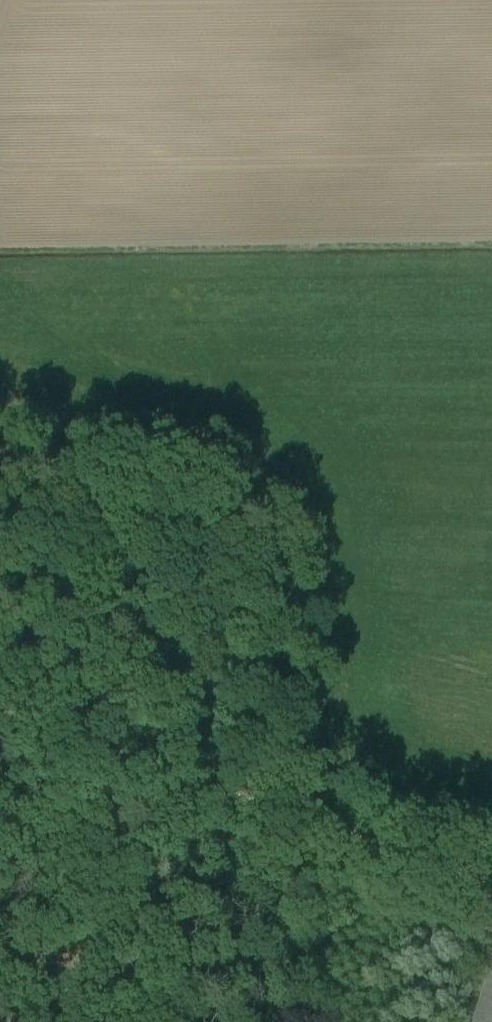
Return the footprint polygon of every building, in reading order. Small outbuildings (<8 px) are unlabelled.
[(474,1021),(491,1021),(491,964),(474,1021)]
